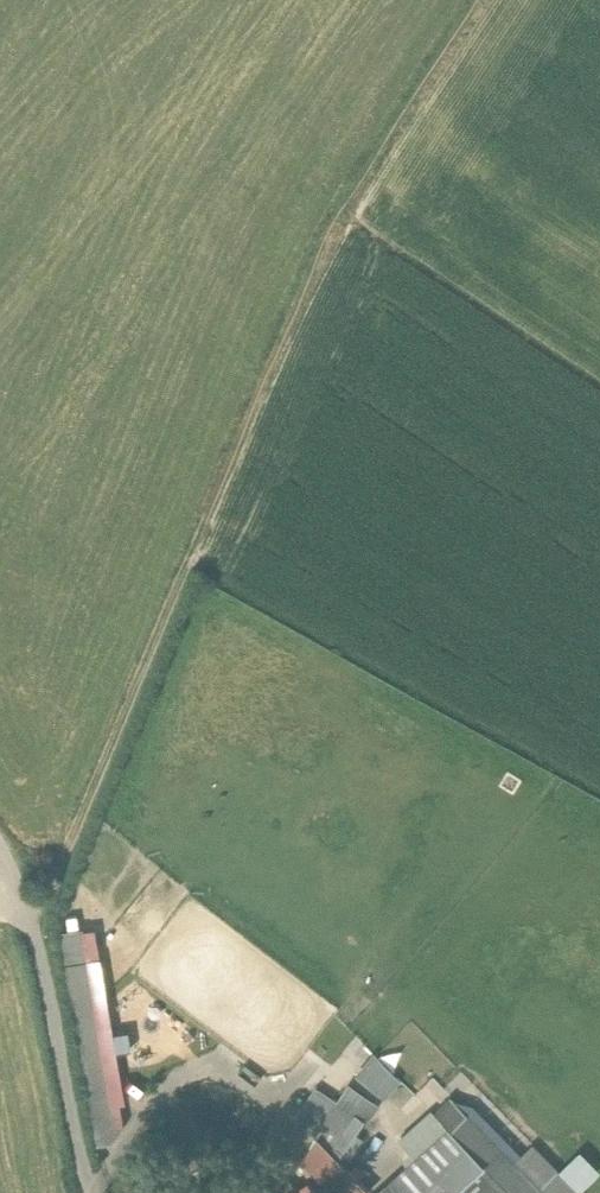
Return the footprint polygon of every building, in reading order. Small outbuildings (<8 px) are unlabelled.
[(98,924),(63,928),(91,1129),(126,1124),(98,924)] [(354,1071),(384,1096),(401,1076),(371,1051),(354,1071)] [(433,1176),(417,1192),(449,1192),(433,1176)]
